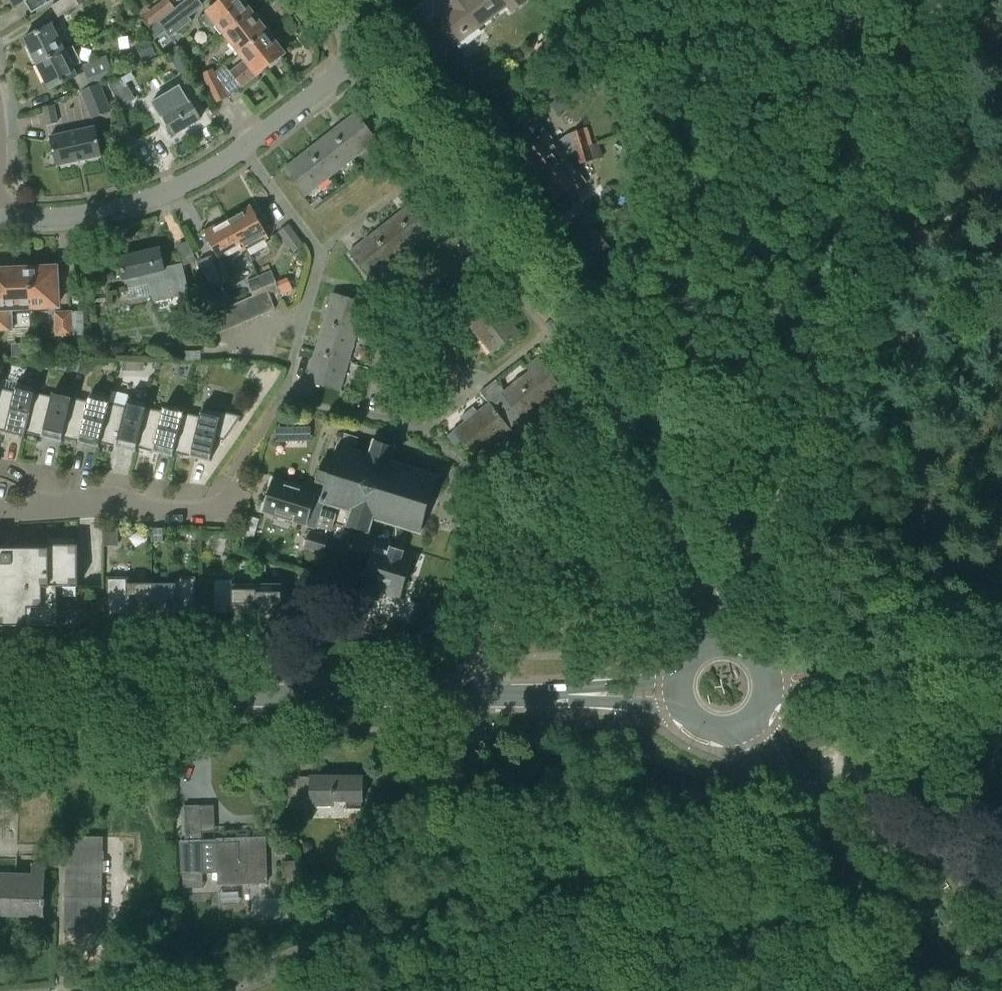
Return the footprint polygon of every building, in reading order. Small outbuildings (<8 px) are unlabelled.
[(16,8),(26,2),(33,12),(53,0),(11,0),(16,8)] [(59,18),(80,5),(77,0),(62,0),(52,6),(59,18)] [(158,22),(158,21),(175,8),(169,0),(165,0),(151,11),(147,6),(139,13),(150,28),(158,22)] [(225,32),(252,11),(243,0),(224,0),(203,16),(213,29),(219,24),(225,32)] [(447,5),(449,8),(436,19),(456,45),(508,5),(513,11),(527,0),(454,0),(447,5)] [(158,21),(158,22),(166,31),(170,37),(192,21),(180,5),(176,8),(175,8),(158,21)] [(225,32),(241,53),(268,32),(271,30),(261,17),(258,20),(252,11),(225,32)] [(166,31),(158,22),(150,28),(147,31),(154,40),(166,31)] [(25,39),(37,64),(66,50),(53,25),(25,39)] [(217,77),(207,83),(217,103),(228,97),(269,65),(271,67),(280,61),(278,58),(284,53),(268,32),(241,53),(247,61),(232,73),(226,65),(215,73),(217,77)] [(156,57),(149,41),(138,45),(144,61),(156,57)] [(78,76),(75,69),(83,64),(74,46),(66,50),(37,64),(50,90),(76,77),(78,76)] [(178,50),(168,56),(179,75),(189,69),(178,50)] [(110,63),(87,72),(92,85),(115,76),(113,71),(116,69),(114,63),(110,65),(110,63)] [(202,74),(207,83),(217,77),(215,73),(213,69),(202,74)] [(110,86),(122,106),(136,98),(123,78),(110,86)] [(101,84),(81,91),(87,108),(107,100),(101,84)] [(551,103),(559,114),(575,102),(571,87),(551,103)] [(164,115),(164,116),(175,135),(202,119),(184,89),(158,105),(164,115)] [(55,109),(45,111),(48,125),(58,123),(55,109)] [(357,112),(332,131),(354,158),(378,139),(357,112)] [(122,133),(118,121),(113,123),(117,135),(122,133)] [(50,136),(57,166),(102,156),(96,126),(50,136)] [(536,167),(543,176),(565,158),(577,151),(575,145),(587,142),(583,129),(572,133),(566,134),(554,144),(546,133),(535,142),(537,145),(523,156),(533,170),(536,167)] [(332,131),(308,150),(330,177),(354,158),(332,131)] [(590,154),(587,142),(575,145),(577,151),(579,157),(582,168),(594,165),(594,164),(590,154)] [(598,146),(590,149),(594,163),(603,160),(598,146)] [(330,177),(308,150),(284,169),(305,196),(330,177)] [(565,158),(543,176),(550,184),(547,187),(557,200),(572,189),(574,192),(585,184),(565,158)] [(343,181),(337,174),(331,178),(337,186),(343,181)] [(422,195),(398,214),(419,242),(443,223),(422,195)] [(242,214),(230,221),(246,250),(248,249),(251,250),(260,244),(261,242),(268,238),(269,239),(270,238),(262,224),(263,223),(260,218),(259,219),(251,204),(250,205),(250,206),(241,212),(242,214)] [(398,214),(373,233),(395,261),(419,242),(398,214)] [(246,250),(230,221),(217,228),(215,225),(206,231),(205,229),(204,230),(212,244),(211,245),(214,250),(215,250),(223,264),(224,263),(223,262),(230,259),(233,260),(242,255),(243,252),(246,250)] [(289,225),(279,232),(293,251),(303,243),(289,225)] [(609,246),(595,228),(585,236),(599,254),(609,246)] [(395,261),(373,233),(349,252),(370,280),(395,261)] [(119,258),(124,280),(125,280),(127,287),(149,282),(154,302),(190,294),(183,263),(165,267),(161,248),(119,258)] [(213,255),(200,260),(212,291),(225,286),(213,255)] [(57,268),(31,269),(32,307),(58,306),(57,268)] [(31,269),(0,271),(0,330),(9,329),(8,308),(32,307),(31,269)] [(272,271),(260,276),(266,286),(276,282),(272,271)] [(248,281),(254,296),(257,294),(268,290),(266,286),(260,276),(248,281)] [(451,301),(472,327),(499,306),(478,280),(451,301)] [(275,308),(268,290),(257,294),(265,313),(275,308)] [(333,292),(324,322),(358,332),(366,302),(333,292)] [(265,313),(257,294),(254,296),(247,299),(255,317),(265,313)] [(255,317),(247,299),(237,303),(245,322),(255,317)] [(225,331),(217,312),(213,303),(202,308),(213,336),(213,335),(225,331)] [(245,322),(237,303),(227,308),(235,326),(245,322)] [(499,306),(472,327),(492,353),(520,332),(499,306)] [(235,326),(227,308),(217,312),(225,331),(225,330),(235,326)] [(57,314),(58,335),(72,335),(71,313),(57,314)] [(324,322),(316,351),(349,361),(358,332),(324,322)] [(349,361),(316,351),(307,381),(340,391),(349,361)] [(136,370),(136,360),(123,360),(123,370),(136,370)] [(93,370),(94,363),(83,361),(81,371),(88,373),(93,370)] [(489,403),(503,419),(515,410),(523,421),(564,389),(542,361),(505,391),(496,380),(481,392),(489,403)] [(25,433),(25,432),(35,392),(35,393),(37,387),(17,382),(15,392),(0,388),(0,431),(25,437),(25,433)] [(62,442),(63,438),(62,437),(72,397),(53,393),(52,397),(35,393),(35,392),(25,432),(25,433),(62,442)] [(63,438),(98,446),(109,402),(111,396),(92,392),(89,402),(72,397),(62,437),(63,438)] [(136,452),(137,448),(136,447),(146,407),(147,407),(148,402),(129,397),(126,407),(109,402),(98,446),(99,447),(100,443),(136,452)] [(503,419),(489,403),(473,416),(454,431),(464,444),(475,458),(512,430),(503,419)] [(173,456),(174,453),(173,452),(183,412),(164,408),(163,412),(147,407),(146,407),(136,447),(137,448),(173,456)] [(173,452),(174,453),(210,461),(216,438),(225,440),(241,416),(203,407),(200,417),(183,412),(173,452)] [(285,444),(308,443),(307,430),(285,431),(285,444)] [(360,437),(345,432),(341,445),(355,450),(360,437)] [(403,529),(398,544),(404,546),(409,528),(419,530),(418,533),(420,534),(427,513),(428,513),(433,498),(432,497),(438,476),(436,475),(435,478),(421,474),(422,471),(419,470),(418,473),(405,469),(406,466),(403,465),(402,468),(389,464),(393,450),(395,451),(396,448),(372,441),(371,443),(373,444),(369,458),(356,453),(357,450),(354,450),(353,453),(340,448),(341,445),(338,444),(333,462),(326,463),(325,463),(325,461),(323,460),(316,481),(319,481),(319,480),(320,480),(325,485),(322,496),(273,480),(271,484),(270,484),(263,504),(265,505),(264,509),(331,530),(338,508),(339,509),(340,506),(353,510),(349,524),(346,523),(346,526),(370,534),(371,531),(368,529),(372,516),(386,521),(386,523),(388,524),(389,521),(402,526),(402,528),(403,529)] [(257,528),(260,518),(251,516),(248,525),(257,528)] [(164,543),(164,529),(163,529),(153,529),(153,543),(163,543),(164,543)] [(118,545),(118,531),(106,531),(106,545),(118,545)] [(305,547),(324,553),(329,537),(310,531),(305,547)] [(404,546),(398,544),(397,549),(392,547),(391,551),(364,542),(360,557),(371,561),(363,586),(365,587),(362,597),(377,602),(380,591),(401,598),(413,557),(402,554),(404,546)] [(57,625),(57,586),(78,587),(78,545),(18,545),(18,548),(0,548),(0,625),(57,625)] [(267,572),(267,564),(257,561),(257,572),(267,572)] [(152,625),(152,583),(127,583),(127,579),(109,579),(109,577),(107,577),(107,616),(127,616),(127,625),(152,625)] [(176,583),(152,583),(152,625),(176,625),(176,616),(196,616),(196,577),(194,577),(194,579),(176,579),(176,583)] [(233,625),(257,625),(257,584),(233,584),(233,579),(215,579),(215,577),(213,577),(213,616),(233,616),(233,625)] [(257,584),(257,625),(282,625),(282,615),(312,615),(312,595),(288,595),(288,583),(257,584)] [(363,778),(299,778),(300,806),(300,809),(313,809),(312,804),(335,804),(335,801),(347,801),(348,809),(363,809),(363,778)] [(186,840),(180,840),(181,874),(218,873),(218,884),(238,884),(238,883),(267,882),(266,838),(202,840),(200,806),(185,807),(186,840)] [(67,836),(65,933),(102,934),(104,837),(67,836)] [(307,854),(308,854),(308,853),(309,853),(310,853),(311,853),(311,852),(312,851),(313,850),(313,849),(313,848),(313,847),(313,846),(313,845),(312,845),(312,844),(311,844),(311,843),(310,843),(309,842),(308,842),(307,842),(306,842),(305,842),(305,843),(304,843),(303,844),(302,845),(302,846),(302,847),(302,848),(302,849),(302,850),(302,851),(303,851),(303,852),(304,852),(304,853),(305,853),(306,853),(307,854)] [(297,860),(283,860),(284,876),(297,876),(297,860)] [(43,916),(44,906),(46,906),(46,899),(44,899),(45,865),(34,864),(33,875),(0,874),(0,915),(43,916)]
